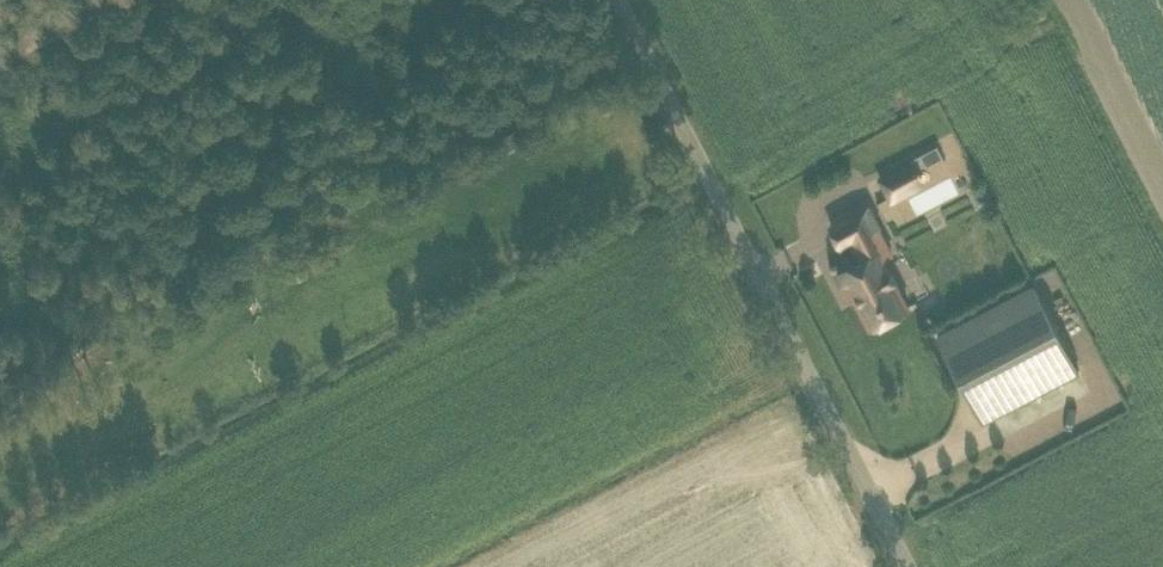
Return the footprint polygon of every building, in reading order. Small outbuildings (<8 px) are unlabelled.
[(938,145),(920,154),(927,167),(945,158),(938,145)] [(891,203),(904,197),(890,170),(877,177),(891,203)] [(851,242),(860,260),(837,272),(848,293),(852,290),(871,326),(909,306),(879,250),(874,253),(865,235),(879,228),(868,206),(831,226),(842,247),(851,242)] [(1079,369),(1035,284),(938,334),(983,420),(1079,369)]
